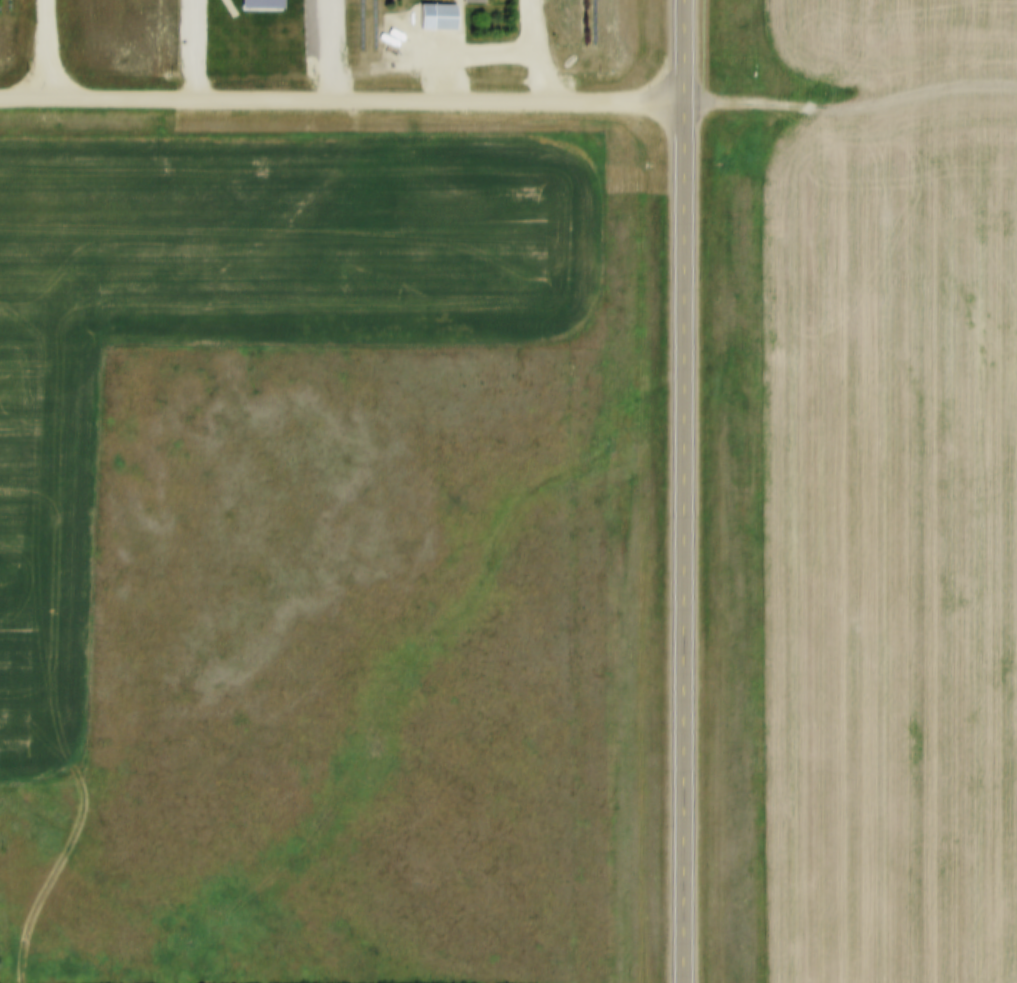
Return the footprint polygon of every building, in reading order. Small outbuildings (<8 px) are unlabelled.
[(454,0),(414,0),(414,20),(454,20),(454,0)]
